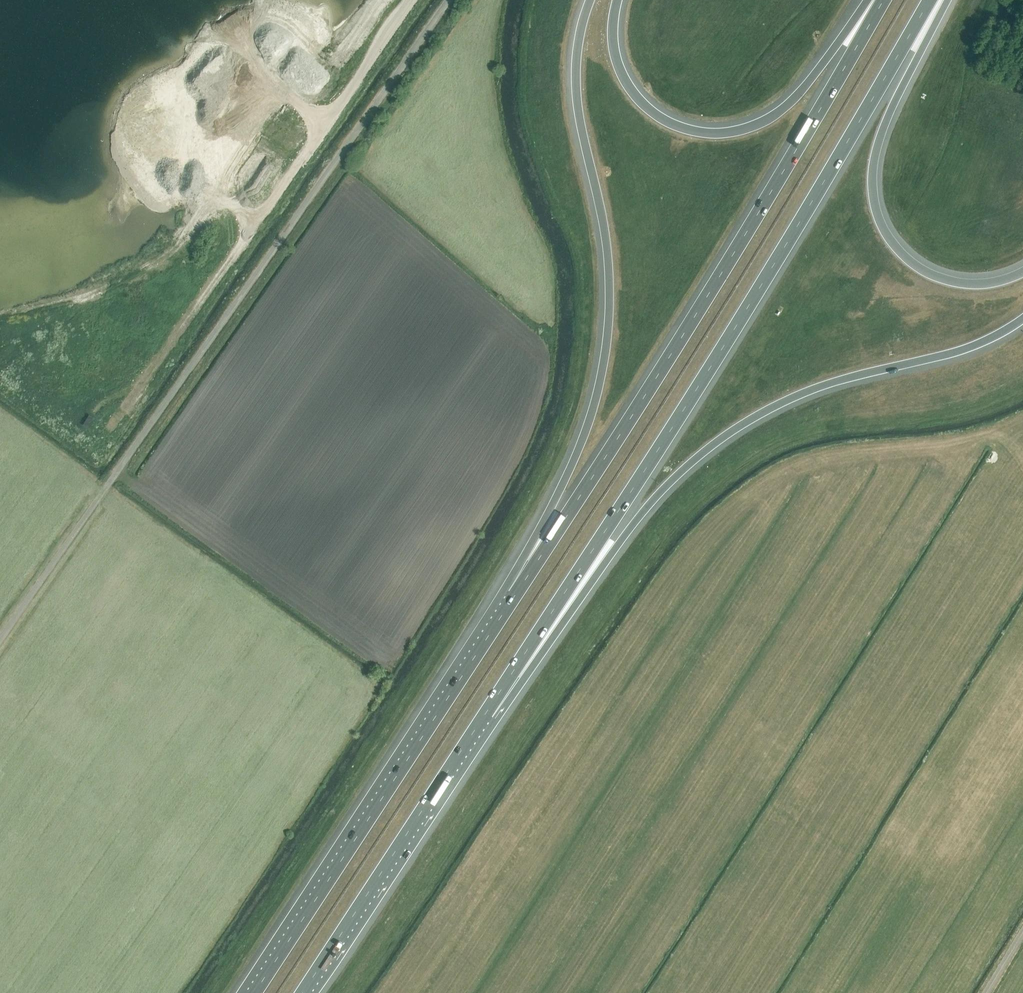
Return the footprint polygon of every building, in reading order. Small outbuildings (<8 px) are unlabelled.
[(80,422),(85,426),(92,417),(87,413),(80,422)]
